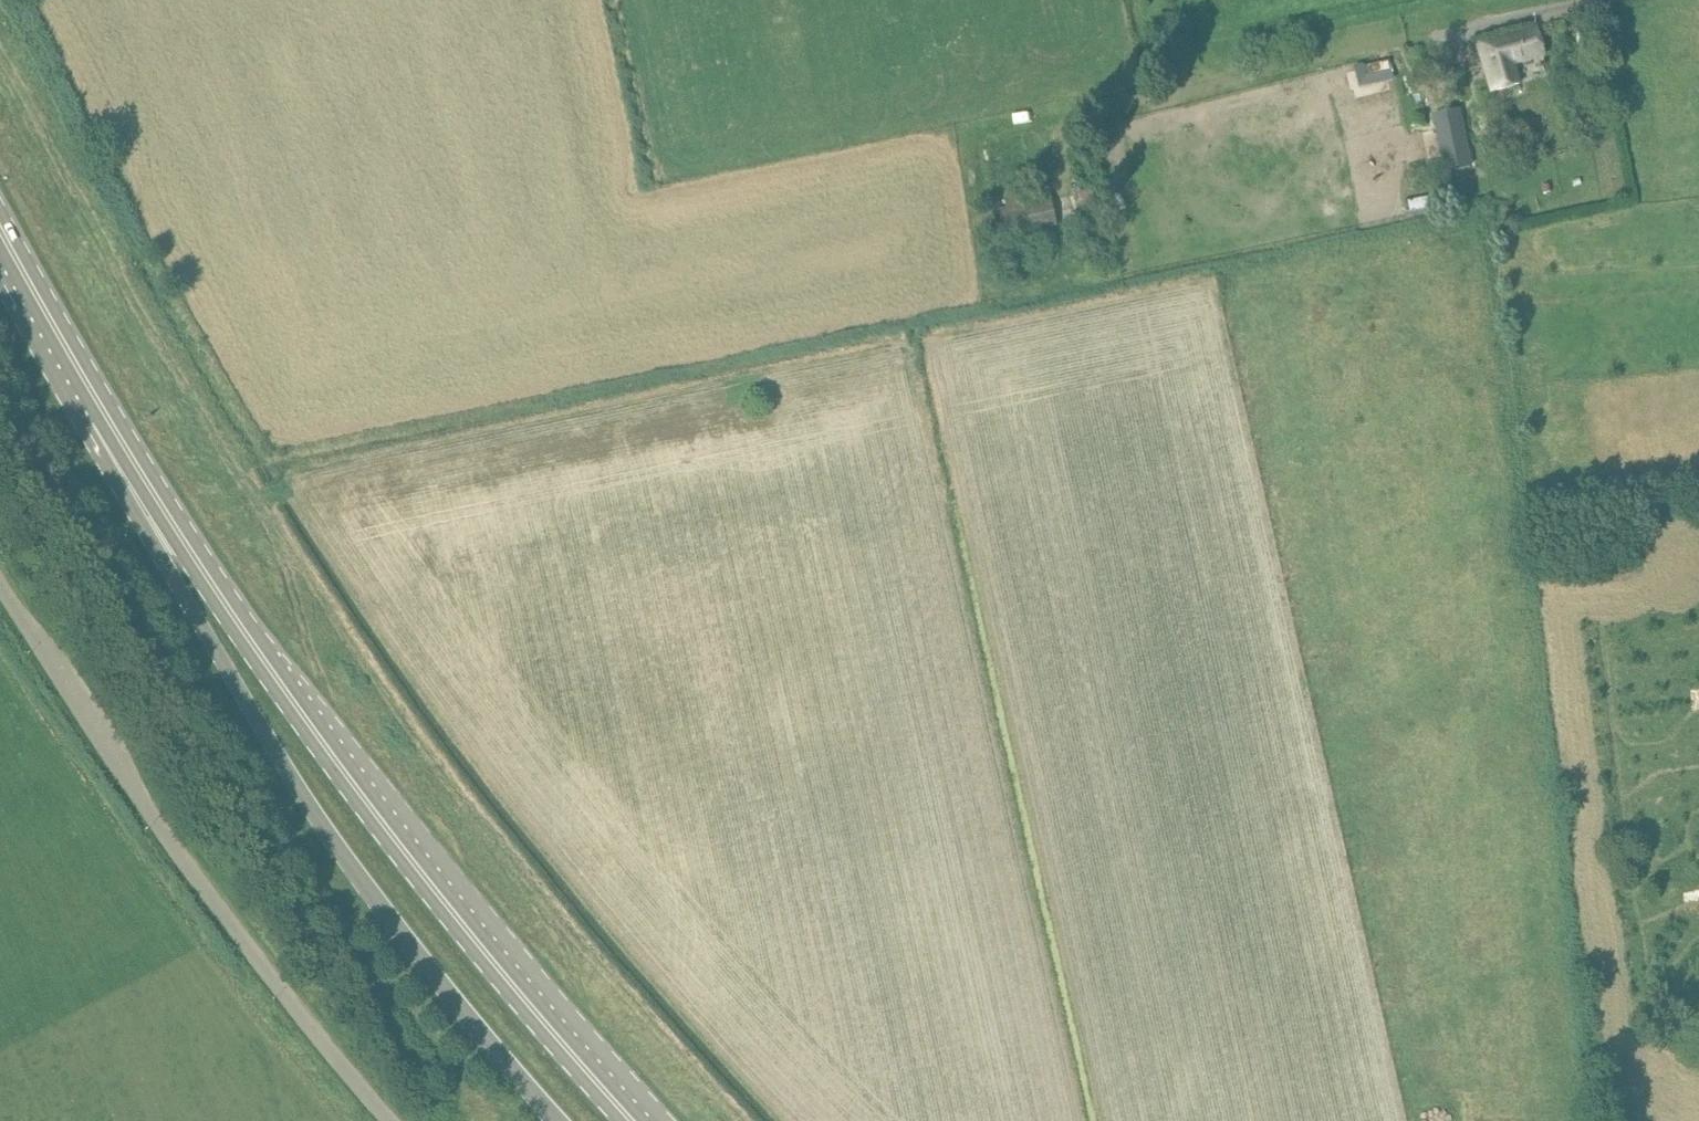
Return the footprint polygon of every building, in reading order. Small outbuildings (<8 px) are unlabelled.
[(1537,28),(1480,45),(1494,92),(1518,85),(1512,66),(1545,56),(1537,28)] [(1389,61),(1363,68),(1366,78),(1392,72),(1389,61)] [(1489,156),(1479,111),(1465,114),(1475,159),(1489,156)] [(1047,188),(1045,188),(1043,179),(1028,182),(1030,192),(1005,197),(1008,207),(997,209),(1003,236),(1055,225),(1047,188)]
